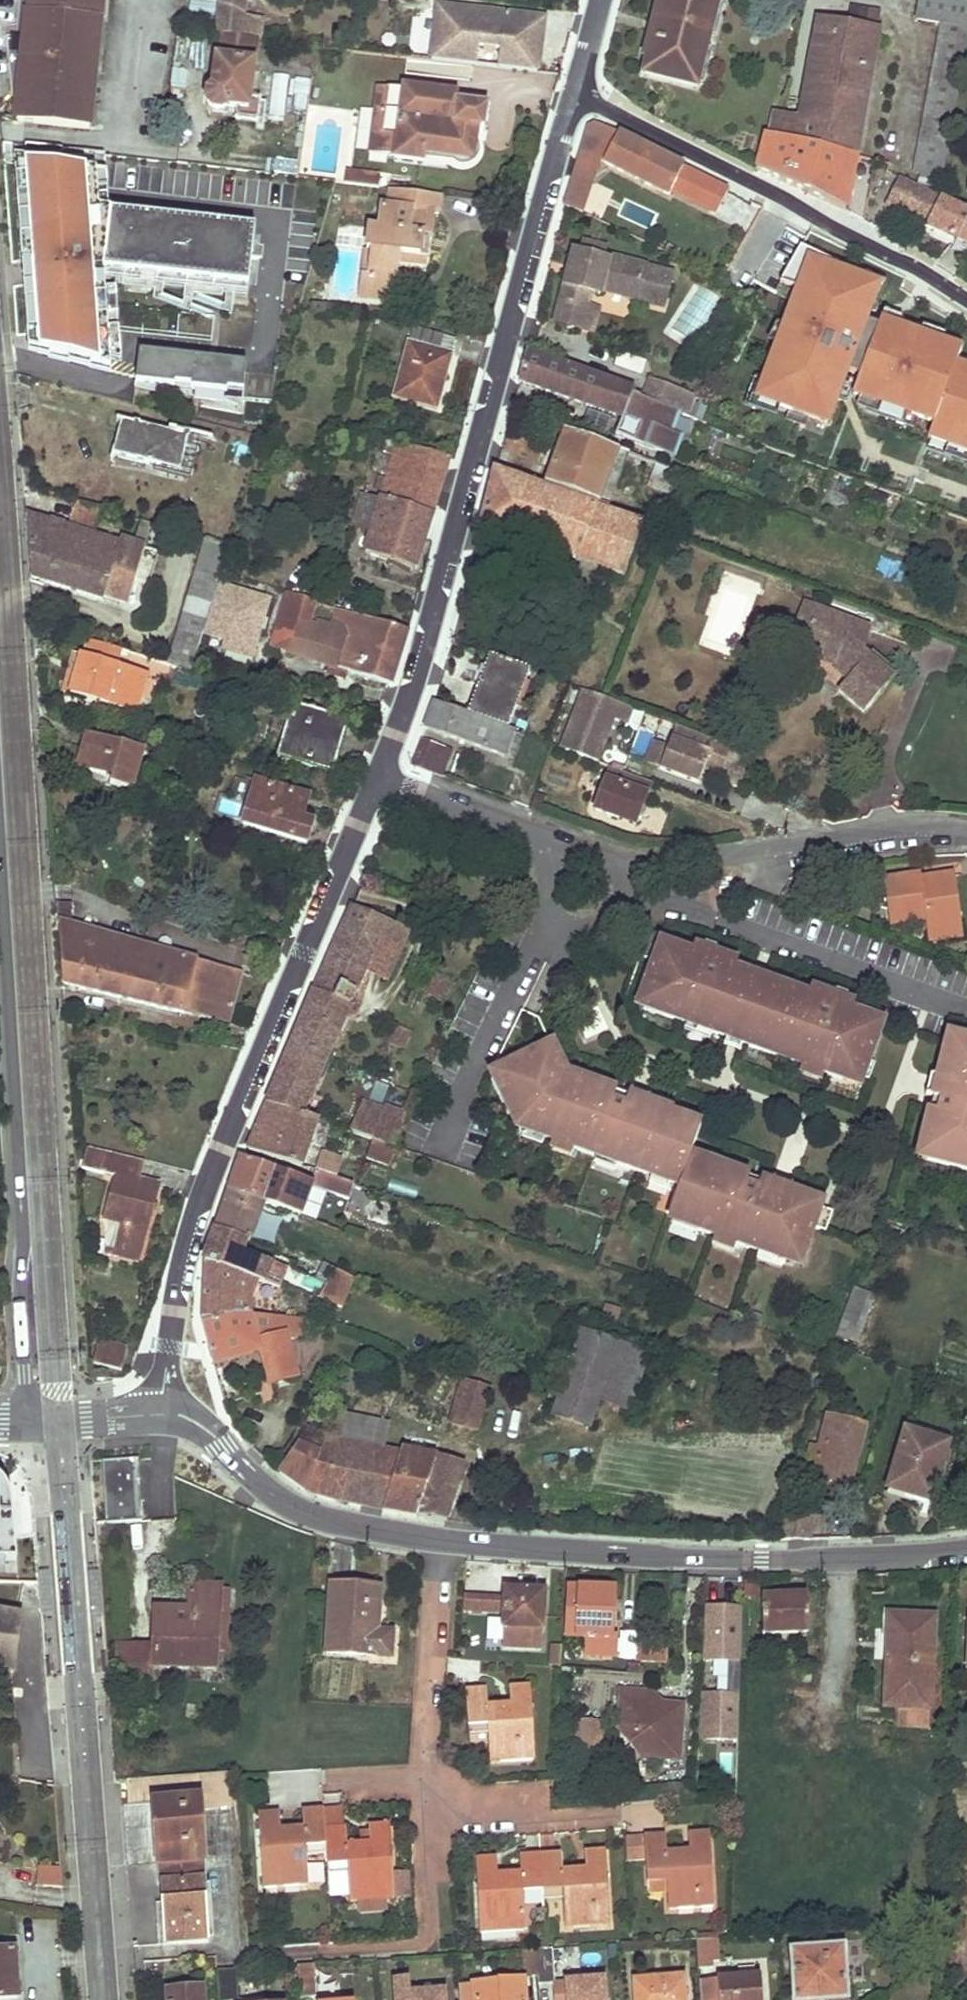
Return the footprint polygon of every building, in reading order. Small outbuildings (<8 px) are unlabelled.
[(100,19),(102,0),(30,0),(29,11),(100,19)] [(226,14),(253,16),(255,0),(227,0),(226,14)] [(718,0),(663,0),(658,20),(644,73),(696,86),(718,0)] [(935,196),(942,184),(966,49),(966,4),(942,0),(921,0),(917,20),(942,24),(914,172),(922,175),(916,187),(935,196)] [(214,17),(215,5),(193,2),(191,14),(214,17)] [(498,68),(538,72),(544,26),(538,18),(491,12),(491,17),(486,16),(487,12),(438,6),(433,40),(451,42),(448,62),(478,65),(480,48),(500,51),(498,68)] [(774,114),(769,136),(855,156),(881,15),(850,9),(847,24),(819,19),(800,119),(774,114)] [(100,19),(29,11),(23,65),(17,119),(89,127),(100,19)] [(253,16),(226,14),(224,34),(252,37),(253,16)] [(247,110),(256,39),(224,35),(219,34),(212,90),(207,94),(206,103),(212,109),(220,111),(225,108),(247,110)] [(431,60),(448,62),(451,42),(433,40),(431,60)] [(284,102),(287,78),(274,77),(271,100),(284,102)] [(457,102),(458,95),(403,87),(394,157),(422,160),(423,151),(455,156),(463,160),(470,159),(476,154),(475,147),(472,142),(474,128),(483,129),(486,107),(457,102)] [(596,123),(588,127),(580,151),(599,160),(670,195),(683,168),(596,123)] [(845,210),(855,156),(769,136),(762,134),(754,167),(779,180),(845,210)] [(61,150),(28,146),(26,165),(58,169),(61,150)] [(583,214),(599,160),(580,151),(564,206),(583,214)] [(100,214),(99,175),(26,165),(38,356),(109,364),(103,271),(248,288),(254,230),(100,214)] [(722,207),(731,192),(683,168),(670,195),(684,202),(690,191),(722,207)] [(347,171),(346,184),(358,185),(360,173),(347,171)] [(935,196),(916,187),(899,178),(886,206),(927,227),(926,228),(951,240),(953,238),(966,245),(966,212),(935,196)] [(370,276),(364,275),(360,297),(388,301),(391,280),(397,281),(399,264),(401,255),(427,258),(434,213),(439,213),(441,196),(391,190),(388,207),(384,206),(380,229),(370,228),(367,250),(373,251),(370,276)] [(749,232),(762,208),(736,194),(723,218),(749,232)] [(675,274),(606,258),(608,250),(585,245),(582,255),(576,253),(573,268),(579,269),(577,280),(570,278),(559,325),(584,331),(588,310),(593,295),(602,297),(604,292),(668,307),(675,274)] [(370,276),(373,251),(367,250),(364,275),(370,276)] [(426,266),(427,258),(401,255),(399,264),(426,266)] [(875,285),(800,257),(748,397),(823,425),(835,391),(866,313),(875,285)] [(577,280),(579,269),(573,268),(570,278),(577,280)] [(690,349),(722,298),(695,281),(663,332),(690,349)] [(594,334),(601,313),(588,310),(584,331),(594,334)] [(956,349),(866,313),(835,391),(925,427),(951,359),(956,349)] [(394,397),(437,409),(448,367),(455,340),(414,329),(410,343),(409,343),(394,397)] [(140,350),(136,380),(241,396),(246,366),(140,350)] [(618,450),(629,454),(656,464),(668,469),(678,445),(680,439),(689,418),(646,400),(635,395),(637,390),(528,350),(520,381),(614,415),(603,444),(618,450)] [(951,359),(925,427),(920,440),(966,458),(966,365),(951,359)] [(647,400),(646,400),(689,418),(698,396),(655,378),(648,395),(647,400)] [(647,400),(648,395),(637,390),(635,395),(647,400)] [(706,424),(689,418),(680,439),(698,446),(706,424)] [(168,433),(121,421),(113,456),(180,473),(189,433),(169,428),(168,433)] [(546,485),(598,504),(618,450),(603,444),(566,430),(556,457),(546,485)] [(191,481),(202,437),(189,433),(180,473),(179,477),(191,481)] [(441,487),(450,458),(383,440),(374,469),(379,471),(389,474),(381,501),(374,523),(425,540),(433,515),(432,514),(441,487)] [(668,469),(677,473),(708,484),(718,460),(678,445),(668,469)] [(608,509),(629,454),(618,450),(598,504),(608,509)] [(732,466),(742,470),(747,456),(737,452),(732,466)] [(677,473),(668,469),(656,464),(647,486),(669,494),(677,473)] [(381,501),(389,474),(379,471),(372,497),(381,501)] [(492,489),(483,524),(578,560),(596,508),(496,471),(492,489)] [(847,494),(851,479),(833,474),(829,489),(847,494)] [(352,527),(372,533),(374,523),(381,501),(372,497),(362,495),(352,527)] [(103,599),(105,596),(127,603),(152,524),(141,520),(135,543),(121,538),(119,543),(93,535),(102,508),(79,501),(70,528),(27,515),(31,576),(103,599)] [(643,526),(596,508),(578,560),(624,577),(640,533),(643,526)] [(425,540),(374,523),(372,533),(366,552),(416,568),(420,556),(425,540)] [(643,526),(640,533),(646,535),(649,528),(643,526)] [(228,546),(204,539),(167,664),(174,666),(191,671),(228,546)] [(265,555),(268,545),(257,541),(254,552),(265,555)] [(690,547),(676,542),(672,551),(686,557),(690,547)] [(253,658),(269,601),(218,586),(204,633),(221,638),(223,633),(230,636),(228,640),(226,650),(253,658)] [(305,598),(306,597),(288,591),(271,647),(331,665),(328,675),(343,679),(346,671),(389,685),(406,630),(339,609),(333,632),(309,624),(315,602),(305,598)] [(826,629),(832,615),(805,605),(789,647),(836,665),(837,661),(802,648),(812,623),(826,629)] [(862,652),(871,629),(832,615),(826,629),(812,623),(802,648),(837,661),(836,665),(834,669),(848,680),(839,690),(865,713),(897,673),(872,652),(868,656),(862,652)] [(123,667),(127,652),(90,640),(85,655),(80,654),(68,694),(134,713),(145,673),(123,667)] [(68,694),(80,654),(73,652),(62,692),(68,694)] [(509,729),(530,671),(489,655),(467,713),(509,729)] [(199,686),(203,674),(191,671),(174,666),(170,678),(199,686)] [(217,678),(203,674),(199,686),(213,690),(217,678)] [(620,723),(626,707),(604,699),(584,691),(563,748),(599,762),(614,721),(620,723)] [(516,731),(509,729),(467,713),(435,701),(430,715),(425,728),(506,757),(516,731)] [(340,749),(348,721),(293,705),(288,721),(297,723),(287,759),(333,772),(340,749)] [(633,709),(626,707),(620,723),(627,726),(633,709)] [(730,747),(676,726),(660,768),(697,782),(703,767),(720,774),(725,761),(727,754),(730,747)] [(112,779),(110,785),(131,790),(143,749),(88,733),(78,769),(112,779)] [(422,738),(412,763),(432,771),(443,747),(422,738)] [(443,747),(432,771),(443,775),(453,751),(443,747)] [(745,761),(727,754),(725,761),(742,768),(745,761)] [(742,768),(725,761),(720,774),(718,780),(735,787),(742,768)] [(638,824),(654,782),(613,767),(597,809),(638,824)] [(256,780),(243,824),(309,844),(315,823),(302,819),(309,797),(256,780)] [(954,875),(921,880),(921,875),(883,881),(890,925),(925,920),(926,930),(961,925),(954,876),(954,875)] [(278,1077),(267,1103),(303,1114),(366,973),(389,921),(352,905),(328,961),(278,1077)] [(387,982),(410,930),(389,921),(366,973),(387,982)] [(63,984),(228,1023),(242,973),(142,946),(59,924),(63,984)] [(963,937),(961,925),(926,930),(928,942),(963,937)] [(663,936),(649,931),(639,956),(654,962),(640,1000),(647,1003),(658,1007),(656,1012),(727,1038),(731,1026),(743,1030),(739,1043),(800,1065),(823,1073),(840,1080),(843,1073),(860,1080),(880,1023),(850,1012),(853,1004),(823,993),(821,1001),(807,996),(791,990),(789,994),(776,989),(778,985),(760,979),(755,992),(741,987),(746,974),(733,969),(720,964),(723,957),(693,946),(691,953),(661,942),(663,936)] [(720,964),(733,969),(736,962),(723,957),(720,964)] [(439,1000),(451,981),(424,966),(414,985),(439,1000)] [(741,987),(755,992),(760,979),(746,974),(741,987)] [(789,994),(791,990),(778,985),(776,989),(789,994)] [(821,1001),(823,993),(810,988),(807,996),(821,1001)] [(656,1012),(658,1007),(647,1003),(645,1008),(656,1012)] [(389,1043),(402,1049),(409,1031),(396,1026),(389,1043)] [(739,1043),(743,1030),(731,1026),(727,1038),(739,1043)] [(948,1035),(938,1078),(933,1095),(922,1141),(928,1142),(924,1159),(966,1169),(966,1040),(948,1035)] [(825,1233),(833,1213),(789,1198),(790,1195),(788,1194),(768,1187),(722,1171),(720,1176),(707,1172),(708,1168),(693,1164),(703,1135),(686,1129),(686,1131),(674,1127),(676,1119),(650,1109),(631,1102),(587,1088),(586,1090),(562,1082),(556,1069),(560,1067),(553,1049),(497,1074),(510,1104),(505,1106),(516,1132),(552,1145),(573,1152),(679,1188),(668,1218),(686,1224),(685,1228),(714,1238),(736,1247),(774,1259),(777,1255),(800,1263),(812,1229),(825,1233)] [(820,1081),(823,1073),(800,1065),(798,1073),(820,1081)] [(933,1095),(938,1078),(931,1076),(927,1094),(933,1095)] [(650,1109),(653,1102),(634,1096),(631,1102),(650,1109)] [(371,1138),(383,1109),(362,1102),(349,1130),(371,1138)] [(248,1149),(301,1166),(317,1119),(303,1114),(267,1103),(259,1121),(248,1149)] [(397,1141),(407,1116),(383,1109),(371,1138),(373,1139),(394,1147),(395,1145),(397,1141)] [(403,1147),(395,1145),(394,1147),(373,1139),(367,1158),(388,1166),(393,1154),(399,1156),(403,1147)] [(918,1157),(924,1159),(928,1142),(922,1141),(918,1157)] [(571,1158),(573,1152),(552,1145),(549,1151),(571,1158)] [(145,1161),(87,1147),(82,1168),(117,1176),(106,1221),(124,1226),(117,1250),(108,1248),(106,1254),(137,1262),(146,1233),(159,1185),(140,1180),(145,1161)] [(230,1190),(264,1203),(276,1169),(244,1158),(241,1157),(237,1170),(230,1190)] [(323,1165),(320,1173),(336,1178),(338,1171),(323,1165)] [(312,1182),(276,1169),(264,1203),(295,1213),(300,1215),(312,1182)] [(320,1173),(318,1172),(313,1187),(349,1200),(355,1184),(336,1178),(320,1173)] [(768,1187),(788,1194),(791,1188),(771,1180),(768,1187)] [(251,1241),(264,1203),(230,1190),(221,1214),(216,1229),(248,1240),(251,1241)] [(124,1226),(106,1221),(108,1248),(117,1250),(124,1226)] [(244,1251),(248,1240),(216,1229),(210,1246),(205,1263),(259,1279),(280,1286),(284,1266),(244,1251)] [(734,1253),(736,1247),(714,1238),(712,1246),(734,1253)] [(253,1292),(259,1279),(205,1263),(203,1290),(202,1321),(251,1313),(250,1293),(253,1292)] [(327,1283),(334,1269),(324,1264),(316,1277),(327,1283)] [(342,1307),(353,1278),(336,1269),(328,1285),(321,1299),(342,1307)] [(319,1281),(313,1296),(321,1299),(328,1285),(319,1281)] [(874,1296),(852,1289),(839,1325),(861,1332),(874,1296)] [(293,1316),(253,1313),(251,1313),(202,1321),(214,1364),(261,1350),(271,1385),(298,1378),(286,1334),(297,1331),(293,1316)] [(629,1412),(650,1354),(579,1329),(550,1417),(590,1431),(601,1402),(629,1412)] [(128,1347),(100,1339),(94,1362),(122,1370),(128,1347)] [(477,1432),(490,1389),(465,1381),(453,1418),(451,1424),(477,1432)] [(333,1394),(322,1389),(305,1426),(316,1431),(333,1394)] [(378,1449),(383,1425),(339,1416),(335,1440),(378,1449)] [(866,1425),(828,1416),(820,1450),(815,1467),(812,1476),(849,1487),(866,1425)] [(326,1435),(316,1431),(305,1426),(297,1444),(320,1454),(308,1491),(342,1502),(393,1510),(447,1519),(464,1466),(437,1458),(437,1456),(402,1449),(400,1454),(378,1449),(335,1440),(326,1438),(326,1435)] [(948,1443),(905,1430),(888,1489),(904,1494),(930,1502),(948,1443)] [(320,1454),(297,1444),(279,1470),(308,1491),(320,1454)] [(815,1467),(820,1450),(810,1447),(805,1464),(815,1467)] [(142,1520),(136,1458),(104,1461),(110,1523),(142,1520)] [(145,1520),(140,1458),(136,1458),(142,1520),(145,1520)] [(10,1564),(10,1544),(18,1544),(19,1505),(5,1504),(6,1481),(6,1480),(0,1480),(0,1563),(10,1564)] [(9,1485),(6,1481),(5,1504),(19,1505),(13,1492),(9,1485)] [(10,1544),(10,1564),(17,1564),(18,1544),(10,1544)] [(49,1571),(39,1572),(43,1616),(52,1615),(49,1571)] [(379,1597),(380,1589),(331,1586),(327,1653),(389,1657),(391,1634),(377,1633),(379,1597)] [(611,1636),(613,1589),(567,1587),(564,1636),(567,1636),(589,1637),(588,1648),(588,1656),(601,1656),(612,1656),(615,1656),(616,1637),(611,1636)] [(227,1652),(230,1589),(191,1588),(190,1610),(219,1610),(217,1652),(227,1652)] [(541,1650),(545,1592),(505,1590),(504,1604),(496,1603),(495,1612),(503,1612),(501,1647),(541,1650)] [(763,1634),(808,1633),(807,1596),(762,1597),(763,1634)] [(723,1607),(704,1606),(702,1660),(728,1661),(727,1693),(700,1692),(699,1738),(738,1739),(742,1612),(723,1611),(723,1607)] [(217,1652),(219,1610),(190,1610),(155,1609),(153,1645),(115,1644),(115,1664),(120,1664),(152,1665),(216,1668),(217,1652)] [(11,1673),(21,1615),(0,1612),(0,1671),(11,1673)] [(894,1650),(888,1650),(885,1707),(898,1708),(897,1726),(929,1728),(935,1617),(896,1615),(894,1650)] [(894,1650),(896,1615),(889,1615),(888,1650),(894,1650)] [(640,1659),(668,1661),(668,1644),(641,1643),(640,1659)] [(152,1665),(120,1664),(119,1682),(152,1683),(152,1665)] [(490,1763),(534,1760),(530,1686),(509,1687),(510,1705),(487,1706),(486,1689),(465,1690),(469,1736),(488,1734),(490,1763)] [(642,1757),(680,1760),(684,1705),(667,1704),(664,1704),(661,1707),(660,1711),(650,1710),(651,1692),(620,1690),(618,1730),(633,1732),(632,1745),(642,1757)] [(575,1784),(598,1785),(601,1724),(578,1723),(575,1784)] [(236,1858),(230,1773),(226,1773),(126,1779),(129,1805),(155,1803),(159,1869),(203,1865),(203,1860),(236,1858)] [(323,1811),(323,1809),(302,1810),(303,1827),(280,1829),(279,1812),(258,1814),(263,1888),(308,1885),(306,1856),(326,1854),(324,1829),(323,1811)] [(343,1810),(323,1811),(324,1829),(344,1827),(343,1810)] [(344,1827),(324,1829),(326,1854),(328,1875),(347,1873),(350,1902),(357,1901),(387,1899),(395,1899),(389,1824),(368,1826),(369,1832),(370,1843),(361,1844),(347,1845),(345,1827),(344,1827)] [(360,1833),(361,1844),(370,1843),(369,1832),(360,1833)] [(713,1907),(709,1833),(688,1834),(689,1851),(666,1852),(665,1835),(645,1836),(645,1840),(646,1861),(647,1882),(666,1881),(667,1894),(668,1910),(713,1907)] [(630,1862),(646,1861),(645,1840),(629,1841),(630,1862)] [(610,1925),(605,1850),(585,1852),(585,1869),(563,1870),(561,1853),(540,1854),(542,1900),(563,1898),(565,1928),(610,1925)] [(542,1900),(540,1854),(520,1855),(520,1873),(498,1874),(497,1857),(476,1858),(480,1933),(525,1930),(523,1901),(542,1900)] [(37,1884),(59,1885),(60,1864),(38,1863),(37,1884)] [(161,1892),(205,1889),(203,1865),(159,1869),(161,1892)] [(667,1894),(666,1881),(647,1882),(648,1895),(667,1894)] [(164,1944),(208,1941),(205,1889),(161,1892),(164,1944)] [(388,1909),(387,1899),(357,1901),(358,1911),(388,1909)] [(719,1939),(697,1940),(698,1968),(712,1967),(712,1961),(720,1960),(719,1939)] [(554,1983),(552,1948),(545,1949),(536,1949),(536,1962),(537,1975),(538,1984),(554,1983)] [(523,1964),(536,1962),(536,1949),(534,1949),(522,1950),(523,1964)] [(842,1949),(792,1952),(796,1999),(816,1999),(845,1998),(842,1949)] [(18,1998),(14,1950),(0,1951),(0,1999),(18,1998)] [(537,1975),(536,1962),(523,1964),(524,1976),(537,1975)] [(313,1965),(297,1966),(299,1998),(315,1997),(313,1965)] [(341,1983),(340,1967),(319,1969),(320,1985),(341,1983)] [(684,1976),(633,1979),(635,1999),(685,1999),(684,1976)] [(759,1976),(718,1979),(719,1999),(761,1999),(759,1976)] [(444,1991),(409,1993),(408,1979),(394,1980),(396,1999),(444,1999),(444,1991)] [(602,1979),(554,1983),(555,1999),(604,1999),(602,1979)] [(523,1980),(473,1983),(473,1987),(459,1988),(460,1999),(525,1999),(523,1980)] [(203,1987),(166,1990),(167,1999),(204,1999),(203,1987)]
